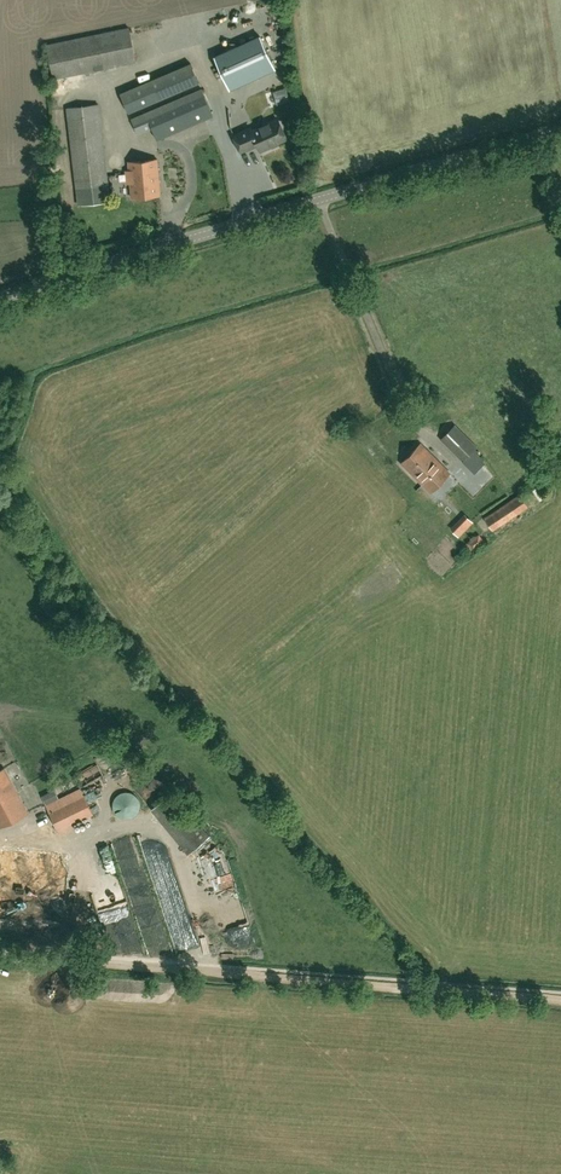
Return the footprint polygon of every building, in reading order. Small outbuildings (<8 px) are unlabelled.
[(54,78),(136,61),(129,27),(47,44),(54,78)] [(260,36),(215,57),(230,90),(275,69),(260,36)] [(199,83),(191,64),(120,94),(128,113),(199,83)] [(157,139),(213,115),(202,88),(131,118),(138,134),(152,128),(157,139)] [(285,91),(276,94),(278,101),(287,98),(285,91)] [(270,108),(277,107),(275,94),(268,96),(270,108)] [(110,201),(108,184),(99,104),(67,108),(77,188),(79,205),(110,201)] [(251,128),(234,135),(241,151),(257,144),(260,150),(286,138),(278,119),(260,127),(262,131),(254,135),(251,128)] [(128,161),(129,170),(125,170),(126,184),(130,184),(131,197),(160,195),(158,159),(128,161)] [(116,185),(119,196),(126,194),(124,183),(116,185)] [(462,460),(476,446),(454,424),(440,439),(462,460)] [(431,492),(450,473),(420,443),(401,463),(431,492)] [(540,488),(534,490),(540,503),(545,501),(540,488)] [(492,529),(527,505),(520,495),(485,519),(492,529)] [(472,521),(465,515),(462,519),(468,525),(472,521)] [(466,543),(478,552),(487,540),(475,530),(466,543)] [(80,788),(104,774),(97,763),(74,777),(80,788)] [(27,812),(4,767),(0,769),(0,826),(27,812)] [(54,789),(41,796),(46,804),(59,798),(54,789)] [(58,832),(93,815),(83,794),(48,811),(58,832)] [(115,796),(117,819),(141,817),(139,794),(115,796)] [(0,854),(0,918),(50,922),(52,901),(62,902),(65,859),(0,854)] [(164,929),(160,918),(153,921),(147,905),(142,908),(151,933),(154,932),(152,927),(156,926),(158,931),(164,929)]
